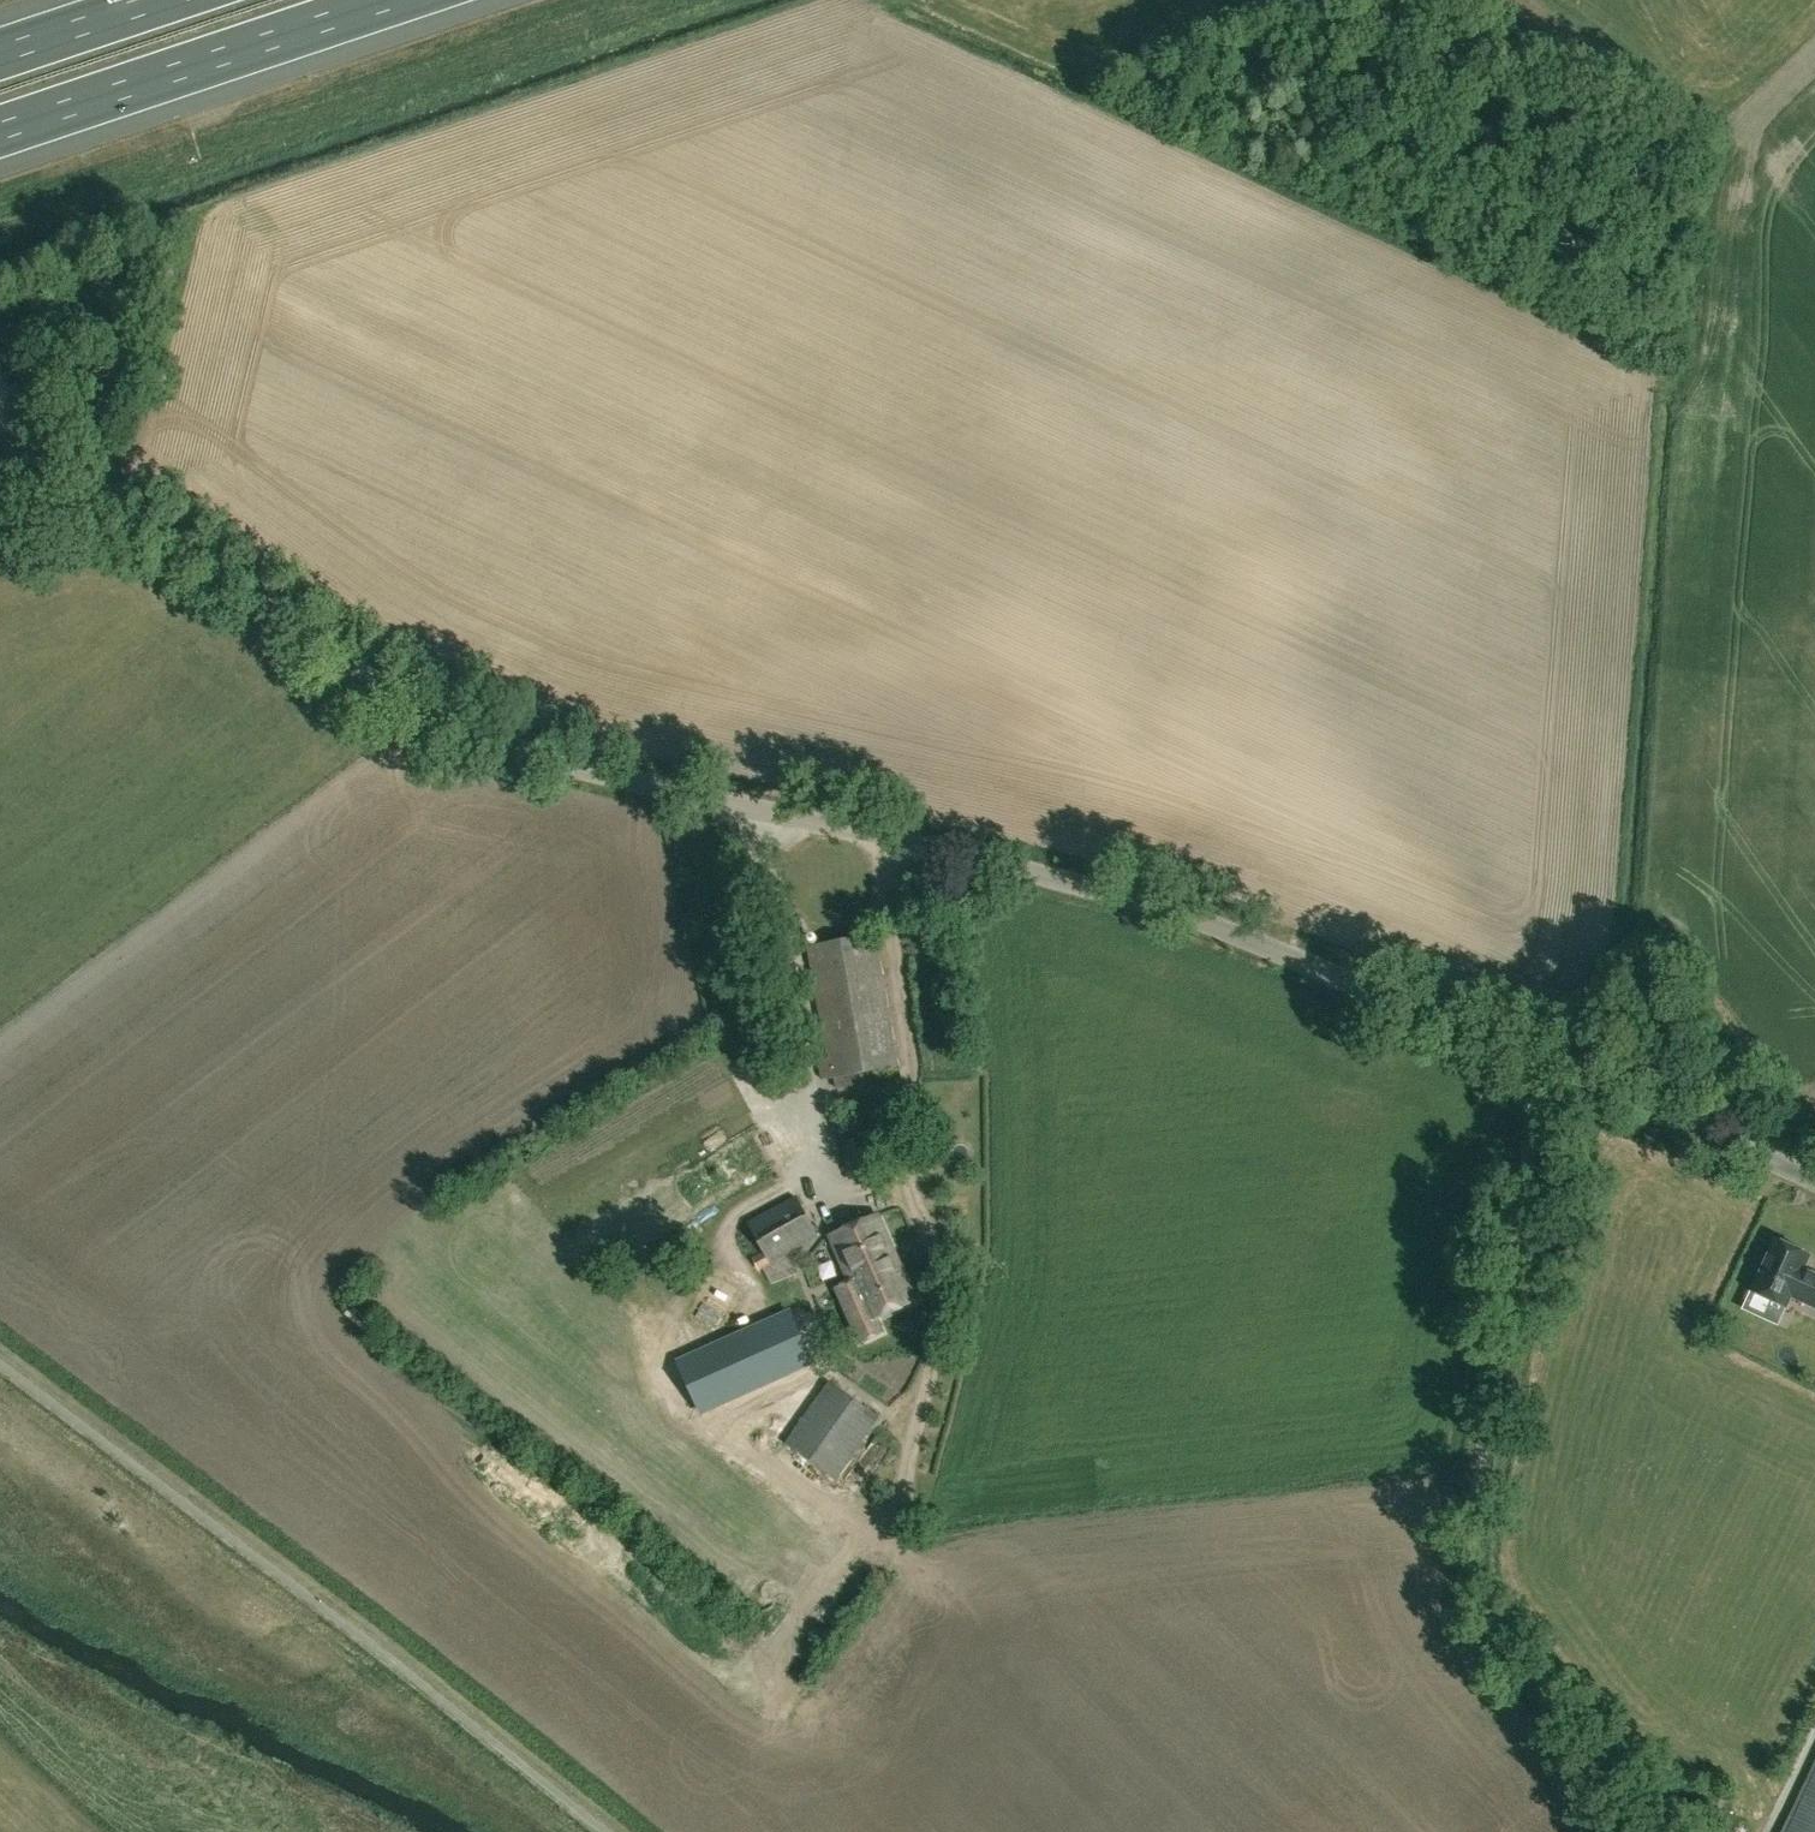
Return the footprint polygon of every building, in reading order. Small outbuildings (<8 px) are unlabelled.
[(858,1083),(856,1073),(897,1065),(874,934),(808,946),(828,1057),(819,1059),(822,1079),(834,1077),(836,1087),(858,1083)] [(759,1270),(819,1237),(796,1196),(749,1222),(764,1251),(752,1258),(759,1270)] [(902,1266),(879,1214),(828,1236),(848,1282),(836,1287),(860,1341),(882,1332),(875,1317),(917,1299),(903,1266),(902,1266)] [(1803,1269),(1809,1256),(1774,1240),(1752,1290),(1786,1305),(1790,1295),(1814,1306),(1814,1274),(1803,1269)] [(835,1477),(879,1416),(830,1381),(786,1442),(835,1477)] [(1790,1816),(1814,1828),(1814,1764),(1790,1816)]
